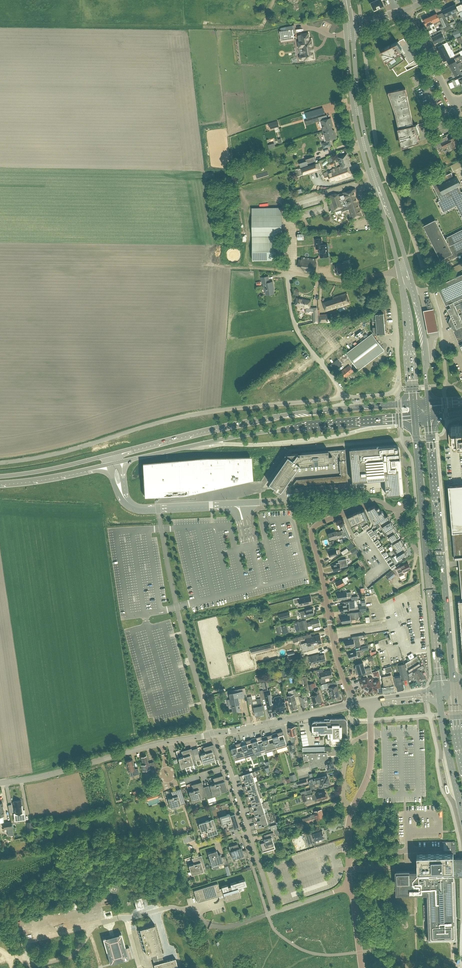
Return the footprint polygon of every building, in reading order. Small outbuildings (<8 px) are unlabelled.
[(371,3),(374,11),(378,9),(378,8),(380,7),(384,5),(382,1),(384,0),(376,0),(371,3)] [(449,7),(453,17),(454,18),(457,17),(455,12),(458,11),(455,4),(449,7)] [(442,10),(445,16),(445,17),(449,15),(451,18),(453,17),(449,7),(442,10)] [(433,23),(434,25),(437,24),(437,23),(440,22),(442,26),(440,27),(441,29),(443,28),(446,27),(442,17),(439,19),(436,13),(430,16),(433,23)] [(430,16),(423,19),(426,26),(430,24),(432,30),(429,31),(430,34),(437,31),(434,25),(433,23),(430,16)] [(437,42),(441,40),(445,38),(443,35),(445,34),(444,32),(452,28),(450,25),(449,25),(446,27),(443,28),(441,29),(436,31),(438,34),(432,37),(435,43),(435,44),(438,42),(437,42)] [(285,38),(294,37),(293,29),(286,30),(284,31),(285,38)] [(300,58),(301,59),(305,59),(305,60),(307,60),(308,60),(311,60),(312,59),(314,59),(314,58),(314,57),(314,54),(313,53),(311,40),(309,40),(308,34),(302,35),(302,34),(301,35),(299,36),(299,35),(298,35),(299,41),(298,41),(299,47),(302,47),(303,54),(302,54),(301,55),(300,56),(300,58)] [(313,35),(314,42),(322,41),(321,34),(313,35)] [(400,46),(400,45),(399,42),(398,41),(381,50),(390,67),(391,67),(405,58),(405,57),(400,50),(402,48),(400,46)] [(452,49),(451,49),(447,42),(443,44),(444,46),(438,49),(441,55),(452,49)] [(452,49),(441,55),(443,61),(452,56),(450,52),(453,51),(452,49)] [(409,64),(405,58),(391,67),(397,76),(402,73),(407,70),(405,67),(409,64)] [(461,65),(460,62),(457,64),(455,61),(449,64),(452,70),(461,65)] [(452,70),(454,76),(461,73),(459,70),(461,68),(461,66),(461,65),(452,70)] [(413,125),(405,88),(388,92),(396,114),(403,147),(420,141),(417,133),(419,132),(418,129),(418,128),(417,124),(413,125)] [(308,118),(319,115),(317,109),(309,111),(305,113),(306,117),(308,118)] [(323,131),(331,128),(330,125),(331,124),(331,122),(332,122),(331,118),(328,118),(327,116),(326,116),(324,116),(323,117),(324,120),(320,121),(322,127),(322,128),(323,131)] [(326,141),(327,142),(323,143),(323,145),(324,148),(331,146),(330,142),(331,142),(330,140),(337,138),(335,134),(334,134),(334,132),(332,131),(331,128),(323,131),(324,134),(326,141)] [(458,145),(454,137),(442,143),(440,139),(434,142),(437,148),(442,146),(443,148),(447,146),(449,150),(458,145)] [(348,166),(351,165),(347,154),(338,157),(341,166),(338,167),(339,170),(342,169),(342,168),(348,166)] [(300,168),(308,165),(307,164),(316,161),(314,155),(305,157),(305,159),(299,162),(300,168)] [(451,165),(453,171),(461,166),(461,161),(461,160),(451,165)] [(300,168),(297,169),(299,176),(302,175),(318,169),(321,168),(319,162),(316,163),(300,168)] [(348,166),(342,168),(342,169),(339,170),(338,167),(332,170),(324,173),(326,179),(329,178),(330,181),(335,179),(336,179),(337,180),(351,175),(348,166)] [(458,182),(457,180),(456,177),(453,178),(450,173),(442,177),(440,178),(431,183),(440,200),(438,201),(437,202),(443,212),(456,205),(461,217),(461,191),(460,192),(457,186),(460,185),(458,182)] [(359,202),(355,189),(338,194),(335,193),(326,196),(327,199),(329,198),(330,201),(328,202),(331,210),(335,209),(335,212),(341,210),(343,212),(343,211),(349,209),(352,218),(361,215),(358,204),(359,204),(358,202),(359,202)] [(252,208),(252,236),(282,236),(282,208),(252,208)] [(297,223),(303,220),(299,212),(293,215),(297,223)] [(446,238),(444,239),(439,228),(435,220),(424,226),(437,251),(436,251),(443,264),(445,262),(447,261),(461,254),(461,230),(446,238)] [(321,239),(315,239),(316,249),(319,249),(319,253),(320,253),(320,257),(328,257),(327,244),(321,245),(321,239)] [(275,242),(252,242),(252,260),(275,260),(275,242)] [(316,262),(316,259),(302,257),(301,260),(299,260),(298,266),(304,267),(304,271),(315,273),(316,266),(316,262)] [(350,271),(350,269),(350,268),(349,267),(348,262),(337,264),(334,265),(334,271),(338,270),(338,273),(350,271)] [(454,271),(455,273),(461,269),(461,263),(452,268),(454,271)] [(458,341),(461,340),(461,274),(438,285),(439,287),(437,287),(447,309),(451,317),(450,317),(449,321),(458,341)] [(269,282),(268,276),(261,277),(262,284),(263,283),(264,289),(265,289),(266,295),(274,293),(273,289),(274,289),(273,281),(269,282)] [(343,306),(350,304),(346,293),(333,297),(333,299),(323,302),(325,311),(343,305),(343,306)] [(313,309),(311,309),(311,308),(310,308),(311,300),(297,298),(295,305),(299,305),(298,307),(306,308),(305,311),(306,312),(307,312),(309,313),(310,313),(310,312),(313,312),(314,323),(319,323),(318,309),(313,309)] [(433,309),(423,311),(427,334),(437,332),(433,309)] [(375,314),(372,314),(373,334),(385,333),(384,311),(375,312),(375,314)] [(383,350),(367,327),(356,328),(358,326),(358,325),(356,325),(336,339),(341,346),(339,347),(342,351),(344,351),(356,368),(357,368),(383,350)] [(334,370),(342,364),(338,359),(330,365),(334,370)] [(346,377),(354,371),(349,365),(342,371),(343,372),(341,374),(344,377),(345,376),(346,377)] [(452,425),(452,433),(448,433),(450,445),(461,444),(461,424),(452,425)] [(396,458),(400,457),(400,450),(400,449),(399,449),(399,448),(399,447),(398,447),(398,446),(397,446),(396,445),(395,445),(394,445),(393,445),(350,448),(353,482),(368,480),(368,476),(385,475),(386,495),(402,493),(399,468),(397,468),(397,466),(398,466),(398,463),(397,463),(396,458)] [(291,454),(291,455),(290,454),(285,454),(286,459),(269,483),(271,484),(268,487),(275,487),(274,489),(273,489),(278,493),(278,492),(280,490),(281,491),(282,491),(292,476),(295,471),(296,472),(297,470),(297,469),(299,466),(330,463),(333,463),(333,461),(332,455),(329,455),(329,451),(329,450),(301,453),(300,455),(298,454),(298,453),(291,454)] [(196,492),(196,491),(251,479),(252,479),(252,478),(251,457),(198,458),(197,458),(143,463),(142,463),(143,476),(143,477),(144,496),(145,496),(155,496),(184,494),(196,492)] [(458,485),(457,485),(449,486),(449,492),(447,492),(444,492),(450,561),(451,567),(456,631),(460,673),(461,673),(461,485),(458,485)] [(375,505),(367,509),(374,523),(377,521),(385,516),(382,510),(379,512),(375,505)] [(364,509),(359,511),(363,520),(369,518),(364,509)] [(359,511),(353,514),(358,525),(364,523),(363,520),(359,511)] [(353,514),(348,516),(353,528),(358,525),(353,514)] [(385,516),(377,521),(380,526),(391,520),(387,515),(385,516)] [(391,520),(380,526),(383,532),(385,530),(394,525),(391,520)] [(348,539),(351,537),(345,523),(341,525),(343,530),(337,532),(336,531),(328,533),(330,539),(334,538),(334,539),(346,535),(348,539)] [(394,525),(385,530),(389,535),(397,530),(394,525)] [(397,530),(389,535),(392,541),(400,535),(397,530)] [(401,538),(390,544),(394,550),(396,548),(404,543),(401,538)] [(404,543),(396,548),(399,553),(405,550),(407,548),(404,543)] [(336,550),(336,548),(328,550),(330,556),(338,554),(337,554),(341,553),(339,549),(336,550)] [(399,553),(396,555),(400,560),(408,555),(405,550),(399,553)] [(333,571),(341,569),(340,567),(347,566),(346,558),(338,560),(339,562),(336,563),(336,564),(332,565),(333,571)] [(400,577),(405,575),(405,574),(404,571),(411,568),(408,563),(396,568),(398,573),(397,573),(399,577),(400,577)] [(390,580),(396,575),(392,571),(387,575),(390,580)] [(348,582),(345,577),(342,579),(336,582),(338,587),(345,584),(348,582)] [(413,597),(418,594),(414,587),(409,590),(413,597)] [(312,603),(310,596),(299,599),(298,597),(293,599),(295,603),(300,602),(301,606),(312,603)] [(356,603),(355,600),(350,601),(350,603),(348,604),(348,603),(343,604),(343,605),(339,605),(340,611),(349,610),(349,608),(354,607),(354,603),(356,603)] [(313,610),(313,608),(305,610),(299,612),(300,618),(307,617),(307,616),(314,614),(314,613),(315,613),(314,610),(313,610)] [(358,616),(358,612),(353,612),(348,613),(348,616),(341,617),(342,623),(347,622),(351,622),(351,620),(355,619),(354,616),(358,616)] [(319,620),(319,618),(311,620),(311,621),(307,622),(306,620),(299,621),(298,621),(294,622),(296,632),(304,630),(304,629),(308,628),(308,629),(312,628),(312,627),(320,625),(320,624),(320,623),(319,620)] [(322,643),(320,634),(309,637),(308,638),(309,642),(310,641),(311,646),(322,643)] [(355,647),(360,645),(359,638),(364,637),(363,635),(358,635),(353,636),(354,639),(345,641),(346,647),(351,646),(355,645),(355,647)] [(254,653),(268,649),(272,648),(271,644),(253,649),(254,653)] [(361,656),(359,650),(356,651),(348,653),(349,656),(349,658),(350,658),(350,659),(354,658),(358,657),(361,656)] [(290,661),(302,658),(301,656),(300,653),(289,656),(290,661)] [(319,655),(319,654),(308,657),(310,665),(311,667),(314,666),(314,664),(326,661),(324,654),(319,655)] [(426,678),(422,671),(425,669),(417,656),(405,663),(407,669),(410,676),(413,674),(419,683),(423,681),(423,680),(426,678)] [(359,674),(365,672),(366,675),(371,673),(370,667),(365,668),(363,662),(356,664),(357,668),(355,669),(356,674),(359,674)] [(404,687),(403,680),(408,679),(405,664),(398,665),(401,676),(395,677),(396,681),(395,681),(396,684),(397,684),(397,688),(397,690),(399,690),(398,690),(403,689),(404,687)] [(323,672),(323,668),(316,670),(318,676),(321,675),(322,678),(320,678),(321,683),(326,682),(325,678),(332,676),(331,670),(323,672)] [(309,690),(306,676),(305,672),(297,673),(300,685),(303,685),(305,691),(309,690)] [(386,675),(389,692),(395,690),(393,683),(392,683),(391,674),(386,675)] [(373,678),(372,677),(371,677),(370,677),(369,678),(368,677),(360,680),(362,687),(367,686),(368,687),(369,692),(377,691),(377,688),(380,687),(379,680),(373,681),(373,679),(373,678)] [(337,685),(336,682),(327,684),(328,687),(329,687),(332,698),(340,696),(337,685)] [(299,696),(301,703),(302,703),(303,707),(309,705),(306,692),(302,693),(302,692),(304,691),(303,689),(302,686),(296,687),(299,696)] [(229,706),(232,706),(233,711),(241,709),(239,698),(240,697),(240,696),(246,695),(245,687),(238,689),(232,690),(233,693),(230,694),(231,699),(228,700),(229,706)] [(291,710),(298,708),(294,696),(298,695),(296,688),(293,689),(293,690),(289,691),(290,695),(288,696),(289,700),(291,710)] [(319,693),(318,689),(314,690),(315,692),(310,693),(313,703),(322,701),(319,693)] [(274,701),(272,701),(269,691),(265,692),(268,709),(272,708),(273,711),(276,710),(277,711),(279,713),(283,712),(284,710),(284,708),(286,708),(284,699),(282,699),(282,698),(280,697),(276,697),(274,699),(274,701)] [(330,718),(330,720),(316,721),(315,721),(314,721),(314,722),(313,722),(312,723),(312,724),(312,734),(318,734),(318,732),(331,732),(347,731),(347,721),(347,720),(346,719),(345,719),(345,718),(344,718),(343,718),(330,718)] [(291,741),(295,740),(294,735),(297,734),(295,726),(288,728),(289,732),(289,736),(290,736),(291,741)] [(273,737),(276,749),(287,746),(282,731),(279,732),(280,735),(273,737)] [(348,737),(347,731),(331,732),(331,739),(329,739),(329,741),(329,742),(329,743),(330,743),(330,744),(331,744),(331,745),(332,745),(333,745),(340,744),(340,739),(343,739),(342,737),(348,737)] [(273,737),(272,734),(269,735),(270,738),(263,740),(263,741),(266,751),(266,752),(276,749),(273,737)] [(263,741),(263,740),(261,736),(258,737),(259,740),(252,742),(255,752),(255,751),(260,750),(261,752),(266,751),(263,741)] [(252,742),(251,739),(250,739),(251,739),(248,740),(249,743),(242,745),(241,745),(245,757),(256,754),(255,751),(255,752),(252,742)] [(241,745),(242,745),(241,742),(240,742),(240,743),(237,743),(238,746),(231,749),(231,748),(233,753),(232,753),(232,754),(233,754),(235,760),(245,757),(241,745)] [(203,763),(217,759),(218,759),(213,744),(203,747),(205,753),(200,754),(203,763)] [(181,767),(196,763),(195,760),(193,755),(191,748),(181,751),(183,757),(178,758),(181,767)] [(319,767),(322,766),(323,767),(325,767),(326,770),(334,767),(334,766),(335,766),(334,764),(333,764),(332,759),(328,760),(326,753),(327,753),(327,752),(303,753),(304,761),(308,759),(311,768),(318,766),(319,767)] [(153,762),(148,763),(146,755),(141,757),(143,764),(144,764),(144,765),(141,766),(142,771),(149,769),(151,778),(157,776),(153,762)] [(134,769),(132,759),(126,761),(129,770),(130,774),(130,776),(139,774),(138,768),(134,769)] [(239,775),(240,776),(241,779),(244,778),(246,785),(255,782),(254,777),(256,776),(254,771),(239,775)] [(212,794),(214,794),(219,792),(227,790),(222,775),(219,776),(219,777),(218,778),(218,776),(212,778),(214,784),(211,785),(209,785),(210,787),(211,790),(212,794)] [(310,785),(315,783),(315,784),(329,780),(328,776),(327,776),(327,775),(317,778),(310,780),(309,782),(310,785)] [(315,784),(315,783),(310,785),(311,789),(316,788),(316,787),(320,786),(320,787),(330,784),(329,783),(330,783),(329,780),(315,784)] [(191,801),(193,800),(198,799),(206,796),(201,781),(198,782),(198,784),(197,784),(197,783),(191,784),(193,790),(190,791),(188,792),(189,794),(190,797),(191,801)] [(249,795),(261,792),(258,781),(255,782),(246,785),(243,786),(244,789),(247,788),(249,795)] [(170,807),(172,807),(177,805),(185,803),(181,788),(180,788),(177,789),(177,791),(176,791),(176,789),(170,791),(172,797),(169,798),(167,798),(168,800),(169,803),(170,807)] [(326,794),(325,791),(319,792),(311,794),(313,800),(315,799),(316,801),(319,800),(323,799),(322,799),(327,797),(327,796),(327,794),(326,794)] [(262,803),(260,797),(263,797),(261,792),(249,795),(246,796),(246,797),(247,800),(250,799),(252,805),(252,806),(262,803)] [(158,797),(161,796),(160,793),(143,798),(144,802),(147,801),(147,800),(157,797),(158,797)] [(14,813),(14,819),(19,818),(20,820),(25,820),(24,810),(23,810),(22,805),(21,805),(21,800),(14,801),(15,813),(14,813)] [(265,813),(263,808),(266,807),(264,802),(262,803),(252,806),(252,805),(249,806),(249,807),(250,807),(250,810),(253,809),(256,816),(265,813)] [(322,809),(315,811),(316,815),(302,819),(303,821),(317,817),(324,815),(322,809)] [(234,812),(226,814),(221,816),(219,816),(220,820),(221,820),(222,824),(221,824),(222,826),(224,825),(227,824),(229,830),(230,829),(234,828),(233,827),(235,826),(235,828),(238,827),(239,827),(234,812)] [(256,816),(252,817),(253,817),(254,820),(257,819),(259,826),(263,825),(264,825),(271,823),(267,812),(265,813),(256,816)] [(324,815),(317,817),(303,821),(304,825),(309,823),(309,822),(317,820),(318,824),(325,822),(324,815)] [(218,833),(213,818),(198,823),(201,832),(206,831),(208,836),(218,833)] [(13,834),(11,821),(3,822),(4,829),(7,829),(8,835),(13,834)] [(309,837),(314,836),(315,840),(324,837),(322,830),(313,833),(312,831),(307,832),(309,837)] [(276,841),(273,832),(264,835),(266,839),(264,839),(265,842),(260,843),(263,851),(263,852),(275,848),(273,842),(276,841)] [(417,867),(417,871),(396,872),(397,893),(422,893),(427,892),(428,892),(430,939),(456,938),(454,875),(457,875),(456,873),(460,873),(459,865),(459,858),(456,858),(455,841),(453,841),(452,841),(452,844),(452,853),(417,854),(417,865),(416,865),(416,866),(416,867),(417,867)] [(239,848),(237,843),(229,846),(228,846),(232,858),(239,857),(239,859),(248,856),(246,849),(242,850),(241,847),(239,848)] [(218,855),(216,850),(208,853),(208,852),(207,852),(211,865),(218,863),(219,866),(227,863),(225,855),(221,857),(220,854),(218,855)] [(191,874),(206,869),(201,855),(191,858),(193,864),(188,865),(191,874)] [(238,887),(244,885),(246,885),(245,879),(230,883),(231,885),(228,886),(227,884),(221,886),(222,888),(219,888),(217,883),(194,890),(197,902),(223,894),(225,900),(240,896),(238,887)] [(114,892),(115,892),(116,892),(117,892),(118,891),(118,890),(119,890),(119,889),(119,888),(119,887),(119,886),(118,885),(117,884),(116,884),(115,884),(114,884),(113,884),(112,884),(112,885),(111,886),(111,887),(111,888),(111,889),(111,890),(112,891),(113,892),(114,892)] [(137,909),(145,907),(142,896),(133,898),(137,909)] [(155,925),(154,924),(152,925),(140,928),(148,955),(152,954),(155,964),(154,964),(155,967),(178,967),(175,958),(166,961),(163,962),(161,954),(163,954),(163,950),(162,950),(155,925)] [(103,938),(110,963),(132,957),(129,947),(125,948),(121,933),(114,935),(110,936),(103,938)] [(193,958),(194,962),(197,961),(198,965),(207,962),(205,954),(193,958)]
